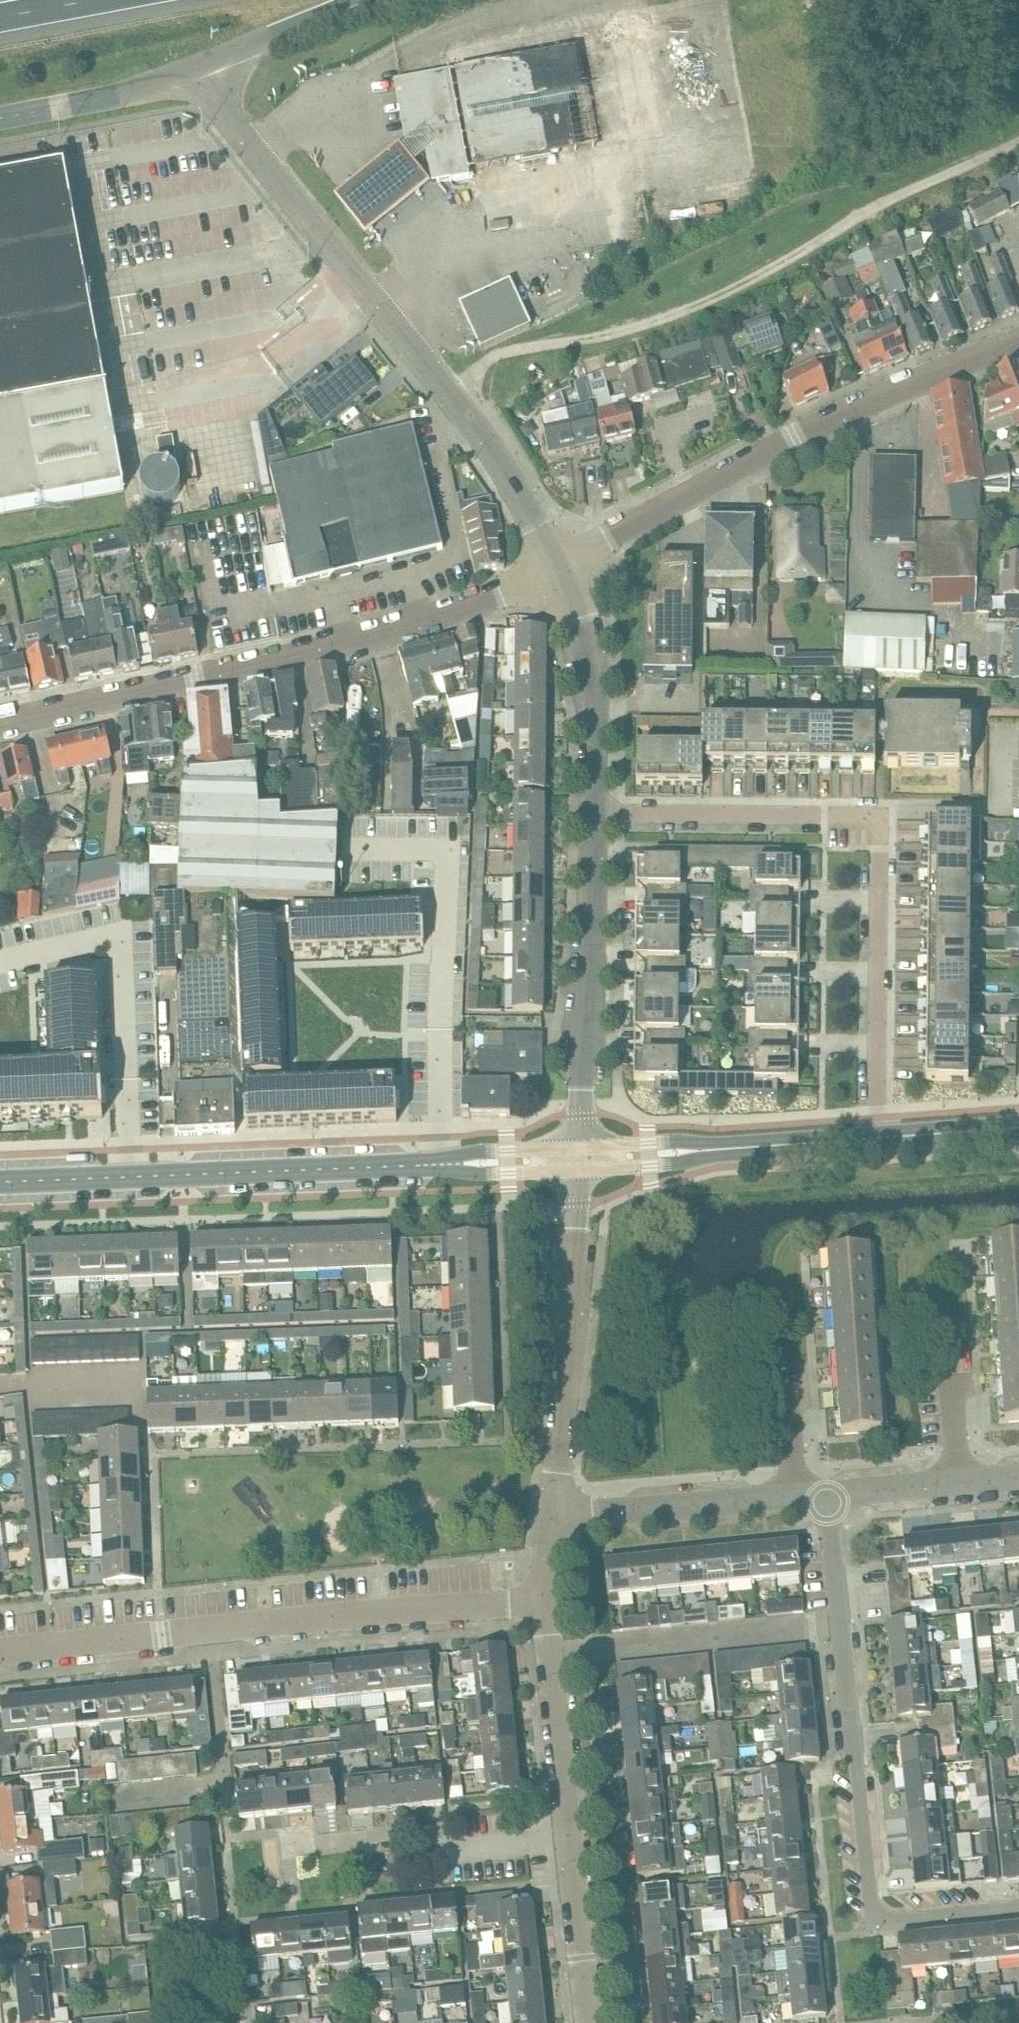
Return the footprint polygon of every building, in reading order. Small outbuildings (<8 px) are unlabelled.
[(594,37),(595,45),(617,42),(617,34),(594,37)] [(449,72),(400,81),(410,135),(428,132),(432,149),(438,181),(450,179),(450,181),(470,177),(468,170),(450,71),(449,71),(449,72)] [(429,181),(413,162),(436,143),(421,125),(398,143),(334,196),(365,233),(429,181)] [(44,506),(124,491),(106,392),(69,188),(65,168),(0,180),(0,514),(44,506)] [(1000,191),(968,207),(976,224),(1009,209),(1000,191)] [(936,239),(969,224),(961,209),(929,224),(936,239)] [(967,233),(974,253),(986,248),(979,229),(967,233)] [(897,233),(867,245),(867,247),(875,264),(880,276),(891,300),(906,337),(913,355),(934,347),(926,328),(921,317),(914,320),(904,294),(908,292),(895,261),(906,256),(905,253),(898,236),(897,233)] [(858,251),(851,255),(853,259),(858,271),(862,283),(880,276),(875,264),(867,247),(858,251)] [(989,260),(999,285),(988,290),(999,320),(1018,312),(1018,310),(1008,282),(1013,280),(1003,255),(989,260)] [(984,291),(976,273),(974,267),(961,272),(971,296),(959,301),(971,331),(992,323),(980,293),(984,291)] [(588,281),(592,291),(602,287),(598,277),(588,281)] [(844,278),(822,288),(829,306),(852,297),(844,278)] [(963,335),(955,316),(951,305),(956,303),(946,278),(932,284),(942,308),(930,313),(942,343),(963,335)] [(475,335),(481,348),(530,325),(524,312),(510,281),(460,304),(475,335)] [(865,290),(854,294),(860,308),(871,303),(872,303),(866,289),(865,290)] [(871,303),(860,308),(886,366),(907,357),(899,339),(894,326),(885,330),(872,303),(871,303)] [(860,308),(848,313),(861,341),(852,346),(857,358),(865,376),(886,366),(860,308)] [(731,333),(737,352),(751,348),(755,359),(782,349),(775,330),(776,329),(787,325),(784,315),(782,316),(744,328),(739,330),(731,333)] [(829,323),(816,330),(821,340),(834,334),(829,323)] [(726,335),(714,339),(722,365),(723,369),(740,364),(730,334),(726,335)] [(581,410),(567,413),(575,448),(600,443),(596,423),(592,408),(589,399),(590,399),(590,398),(592,398),(593,398),(604,442),(635,434),(628,406),(614,409),(607,383),(608,383),(621,378),(622,378),(628,404),(711,378),(711,377),(709,370),(709,369),(722,365),(714,339),(713,336),(699,341),(679,346),(671,349),(661,352),(653,354),(643,357),(638,359),(618,366),(588,377),(575,382),(574,382),(582,409),(582,410),(581,410)] [(790,343),(789,348),(790,351),(795,354),(800,352),(801,347),(799,342),(794,341),(790,343)] [(292,389),(301,401),(309,395),(310,395),(330,420),(376,383),(355,357),(330,376),(321,366),(292,389)] [(780,379),(794,408),(829,392),(823,379),(822,379),(823,379),(823,378),(830,375),(831,375),(823,358),(780,379)] [(1015,427),(1015,428),(1018,426),(1018,365),(998,373),(1003,384),(1015,413),(1010,415),(1015,427)] [(1003,384),(986,391),(984,439),(1015,427),(1010,415),(1015,413),(1003,384)] [(969,387),(930,394),(931,398),(931,399),(942,460),(946,487),(951,515),(947,522),(978,522),(980,481),(984,481),(972,406),(969,387)] [(267,409),(258,416),(260,427),(273,421),(272,420),(267,409)] [(567,413),(541,419),(550,454),(575,448),(567,413)] [(517,429),(524,439),(531,435),(533,428),(529,422),(517,429)] [(293,585),(443,548),(413,426),(334,446),(336,453),(270,469),(288,540),(284,541),(294,583),(293,584),(293,585)] [(173,436),(157,438),(160,462),(176,460),(173,436)] [(988,480),(1010,476),(1006,454),(984,458),(988,480)] [(871,458),(871,478),(869,539),(915,540),(917,459),(871,458)] [(178,478),(175,472),(170,468),(164,465),(157,465),(151,466),(146,470),(142,475),(139,482),(139,488),(142,494),(146,499),(151,503),(158,505),(164,504),(170,501),(175,497),(178,491),(179,485),(178,478)] [(496,507),(464,514),(476,574),(504,568),(497,534),(502,533),(496,507)] [(778,513),(778,533),(779,577),(822,576),(822,549),(817,549),(816,513),(778,513)] [(947,522),(916,522),(916,580),(932,580),(932,602),(961,602),(961,611),(975,611),(975,602),(978,522),(947,522)] [(705,592),(704,627),(729,627),(730,612),(738,613),(737,626),(752,626),(752,613),(752,607),(753,607),(753,593),(754,543),(754,523),(706,523),(705,592)] [(152,534),(155,547),(176,543),(177,547),(186,545),(182,528),(152,534)] [(127,534),(89,541),(92,556),(130,549),(127,534)] [(129,538),(131,547),(145,544),(143,535),(129,538)] [(81,545),(73,547),(74,555),(82,553),(81,545)] [(64,551),(52,553),(56,571),(68,568),(64,551)] [(1003,595),(1007,595),(1006,621),(1018,622),(1018,559),(1005,558),(1004,578),(1003,595)] [(645,600),(644,672),(692,673),(693,560),(678,560),(678,559),(657,559),(657,600),(645,600)] [(979,588),(977,611),(992,613),(993,603),(991,602),(992,589),(979,588)] [(112,641),(118,672),(140,667),(133,634),(124,636),(116,598),(103,601),(106,612),(112,641)] [(106,612),(103,601),(84,607),(86,618),(90,646),(97,677),(118,672),(112,641),(106,612)] [(178,612),(168,614),(177,659),(198,655),(192,625),(181,627),(178,612)] [(65,645),(61,627),(58,613),(41,617),(45,636),(39,638),(43,652),(28,656),(36,689),(63,683),(55,649),(66,647),(65,645)] [(177,659),(168,614),(158,616),(162,631),(148,634),(155,664),(177,659)] [(846,614),(844,669),(924,672),(927,618),(846,614)] [(75,625),(61,627),(65,645),(78,642),(79,648),(69,651),(75,681),(97,677),(90,646),(86,618),(74,620),(75,625)] [(0,630),(0,652),(9,695),(31,690),(24,658),(11,661),(8,647),(13,646),(10,628),(0,630)] [(466,682),(468,694),(447,700),(464,755),(466,792),(470,793),(470,799),(474,799),(478,702),(481,660),(477,649),(479,648),(478,644),(481,643),(475,629),(456,636),(466,663),(472,661),(473,679),(466,682)] [(515,657),(546,657),(546,630),(515,630),(515,657)] [(432,643),(442,679),(463,673),(453,636),(432,643)] [(485,656),(495,657),(496,639),(486,638),(485,656)] [(442,679),(432,643),(399,652),(414,706),(447,697),(442,679)] [(767,647),(767,671),(840,671),(840,659),(791,659),(791,647),(767,647)] [(0,652),(0,696),(9,695),(0,652)] [(485,656),(483,684),(494,684),(495,657),(485,656)] [(546,657),(515,657),(515,684),(546,684),(546,657)] [(344,711),(335,669),(307,674),(315,715),(309,716),(312,732),(328,728),(325,714),(344,711)] [(295,689),(293,677),(275,680),(282,725),(266,725),(266,736),(293,737),(295,724),(293,710),(298,709),(294,689),(295,689)] [(244,685),(245,688),(252,730),(254,744),(261,744),(262,732),(260,722),(275,719),(269,681),(244,685)] [(494,684),(483,684),(482,710),(492,710),(494,684)] [(546,684),(515,684),(514,710),(545,710),(546,684)] [(181,831),(178,896),(188,897),(225,898),(225,899),(256,900),(259,827),(260,812),(260,811),(256,769),(236,771),(230,712),(228,692),(187,696),(188,700),(192,743),(185,744),(182,802),(181,831)] [(144,711),(149,774),(150,774),(149,761),(175,758),(170,708),(144,711)] [(492,710),(482,710),(480,737),(491,737),(492,710)] [(514,710),(514,737),(545,737),(545,710),(514,710)] [(149,774),(144,711),(122,714),(126,748),(122,748),(125,776),(149,774)] [(961,713),(885,712),(885,736),(888,736),(888,742),(885,742),(885,765),(960,766),(960,760),(970,760),(971,760),(972,725),(960,725),(961,713)] [(649,718),(637,718),(637,728),(649,728),(649,718)] [(670,718),(659,718),(659,728),(670,728),(670,718)] [(692,719),(681,718),(681,729),(692,729),(692,719)] [(724,721),(706,721),(702,721),(702,749),(702,763),(703,763),(710,763),(710,771),(724,771),(724,763),(724,721)] [(746,722),(724,721),(724,763),(732,763),(732,771),(746,771),(746,764),(745,764),(746,722)] [(767,722),(746,722),(745,764),(746,764),(753,764),(753,771),(767,771),(767,764),(767,722)] [(789,722),(767,722),(767,764),(775,764),(775,771),(789,771),(789,764),(788,764),(789,722)] [(810,722),(789,722),(788,764),(789,764),(796,764),(796,771),(811,772),(811,764),(810,764),(810,722)] [(832,722),(810,722),(810,764),(811,764),(818,764),(818,772),(832,772),(832,765),(832,722)] [(853,723),(832,722),(832,765),(839,765),(839,772),(854,772),(854,765),(853,765),(853,723)] [(876,723),(853,723),(853,765),(854,765),(861,765),(861,772),(875,772),(876,723)] [(104,733),(76,739),(82,767),(97,764),(100,778),(112,776),(109,761),(110,760),(104,733)] [(491,737),(480,737),(479,762),(489,763),(491,737)] [(545,737),(514,737),(514,763),(545,763),(545,737)] [(82,767),(76,739),(48,745),(54,774),(55,774),(58,788),(70,785),(67,771),(82,767)] [(413,814),(413,801),(414,772),(413,765),(410,745),(393,745),(393,813),(413,814)] [(637,785),(659,785),(659,749),(637,749),(637,785)] [(659,785),(680,785),(681,749),(659,749),(659,785)] [(703,785),(703,763),(702,763),(702,749),(681,749),(680,785),(703,785)] [(1,756),(6,775),(8,786),(21,783),(25,802),(40,799),(35,779),(33,779),(27,750),(1,756)] [(266,753),(266,765),(280,765),(280,753),(266,753)] [(466,792),(464,755),(423,756),(425,801),(470,799),(470,793),(466,792)] [(318,778),(316,778),(317,809),(318,821),(339,819),(343,756),(317,760),(318,778)] [(489,763),(479,762),(478,791),(488,792),(489,763)] [(545,763),(514,763),(514,790),(545,790),(545,763)] [(299,764),(280,764),(280,765),(281,810),(281,811),(281,823),(318,821),(317,809),(316,778),(300,779),(299,764)] [(12,793),(0,794),(0,806),(0,810),(13,809),(12,793)] [(487,825),(488,798),(477,798),(476,825),(487,825)] [(516,825),(544,825),(545,798),(516,798),(516,825)] [(148,820),(148,829),(181,831),(182,802),(149,800),(148,820)] [(259,827),(256,900),(335,903),(339,819),(318,821),(281,823),(281,811),(260,812),(259,827)] [(929,842),(979,843),(979,820),(929,820),(929,828),(922,828),(922,842),(929,843),(929,842)] [(487,825),(476,825),(475,851),(485,851),(487,825)] [(544,825),(516,825),(515,852),(544,852),(544,825)] [(929,842),(929,843),(929,850),(921,850),(921,864),(929,864),(979,864),(979,843),(929,842)] [(719,849),(657,849),(657,862),(637,862),(636,886),(648,886),(648,898),(686,899),(686,887),(681,887),(681,868),(718,868),(719,849)] [(750,899),(789,900),(789,888),(801,888),(801,878),(801,863),(780,863),(780,850),(719,849),(718,868),(755,869),(755,887),(750,887),(750,899)] [(485,851),(475,851),(473,878),(484,878),(485,851)] [(515,852),(515,878),(544,878),(544,852),(515,852)] [(79,873),(81,855),(45,858),(46,875),(43,917),(75,909),(76,892),(78,874),(79,873)] [(929,864),(929,871),(921,871),(921,886),(929,886),(929,885),(970,886),(971,864),(979,865),(979,864),(929,864)] [(473,878),(472,904),(482,904),(484,878),(473,878)] [(544,878),(515,878),(515,905),(544,905),(544,878)] [(76,892),(75,909),(120,900),(120,882),(76,892)] [(929,885),(929,886),(928,893),(921,893),(921,907),(928,907),(970,907),(970,886),(929,885)] [(39,918),(40,894),(25,894),(25,921),(39,918)] [(188,897),(152,898),(155,977),(178,976),(180,976),(180,961),(180,960),(185,958),(184,931),(189,931),(188,897)] [(183,1100),(174,1101),(175,1135),(205,1134),(235,1133),(235,1131),(235,1130),(231,1038),(228,968),(227,933),(225,899),(225,898),(188,897),(189,931),(184,931),(185,961),(180,961),(180,976),(178,976),(180,1018),(181,1059),(183,1100)] [(681,935),(681,911),(686,911),(686,899),(648,898),(648,910),(636,910),(636,920),(636,934),(681,935)] [(755,936),(800,936),(800,913),(800,912),(789,912),(789,900),(750,899),(749,911),(755,912),(755,936)] [(317,908),(290,909),(291,952),(423,946),(422,904),(409,904),(409,912),(317,916),(317,908)] [(472,904),(471,930),(481,930),(482,904),(472,904)] [(515,905),(515,931),(544,931),(544,905),(515,905)] [(928,907),(928,914),(921,914),(921,929),(928,929),(928,928),(970,929),(970,907),(928,907)] [(1007,929),(1018,929),(1018,917),(1011,917),(1007,921),(1007,929)] [(276,926),(238,927),(244,1080),(282,1078),(276,926)] [(928,928),(928,929),(928,936),(920,936),(920,950),(928,951),(928,950),(970,950),(970,929),(928,928)] [(481,930),(471,930),(469,957),(480,957),(481,930)] [(544,931),(515,931),(515,957),(543,957),(544,931)] [(681,935),(636,934),(636,958),(647,958),(647,971),(686,971),(686,959),(680,959),(681,935)] [(749,972),(788,972),(788,960),(800,960),(800,936),(755,936),(754,960),(749,960),(749,972)] [(928,950),(928,951),(928,958),(920,958),(920,972),(927,972),(970,972),(970,950),(928,950)] [(469,957),(468,983),(478,984),(480,957),(469,957)] [(515,957),(514,984),(543,985),(543,957),(515,957)] [(1009,972),(1018,972),(1018,961),(1009,961),(1009,972)] [(635,983),(635,1007),(680,1007),(680,996),(688,996),(693,993),(696,989),(696,971),(686,971),(647,971),(647,983),(635,983)] [(721,971),(721,979),(729,979),(729,971),(722,971),(721,971)] [(749,972),(749,984),(754,984),(754,1008),(799,1008),(800,984),(788,984),(788,972),(749,972)] [(927,972),(928,979),(920,979),(920,993),(927,994),(927,993),(969,993),(970,972),(927,972)] [(97,980),(46,982),(50,1071),(56,1071),(56,1077),(101,1075),(97,980)] [(478,984),(468,983),(467,1009),(477,1010),(478,984)] [(543,985),(514,984),(514,1010),(543,1011),(543,985)] [(927,993),(927,994),(927,1001),(920,1001),(920,1015),(927,1015),(927,1014),(969,1015),(969,993),(927,993)] [(1008,1015),(1018,1016),(1018,1004),(1018,1003),(1012,1003),(1008,1007),(1008,1015)] [(685,1043),(685,1031),(680,1031),(680,1007),(635,1007),(635,1030),(635,1031),(646,1031),(646,1043),(685,1043)] [(748,1044),(787,1044),(787,1032),(799,1032),(799,1008),(754,1008),(754,1032),(748,1032),(748,1044)] [(927,1014),(927,1015),(927,1022),(920,1022),(919,1036),(927,1037),(927,1036),(969,1036),(969,1015),(927,1014)] [(1005,1025),(1005,1037),(1017,1037),(1017,1030),(1017,1025),(1005,1025)] [(511,1075),(543,1075),(543,1034),(504,1033),(503,1048),(479,1048),(479,1082),(463,1082),(462,1116),(469,1116),(469,1115),(510,1115),(511,1075)] [(927,1036),(927,1037),(927,1044),(919,1044),(919,1058),(927,1058),(969,1058),(969,1036),(927,1036)] [(685,1055),(685,1043),(646,1043),(646,1055),(635,1055),(634,1064),(634,1079),(655,1079),(655,1093),(716,1093),(717,1074),(679,1074),(679,1055),(685,1055)] [(717,1074),(716,1093),(778,1094),(778,1081),(799,1081),(799,1056),(787,1056),(787,1044),(748,1044),(748,1056),(753,1056),(753,1075),(717,1074)] [(1005,1046),(1005,1058),(1017,1059),(1017,1048),(1017,1046),(1005,1046)] [(927,1058),(926,1065),(919,1065),(919,1080),(968,1080),(984,1079),(984,1078),(968,1079),(969,1058),(927,1058)] [(1005,1067),(1005,1076),(1016,1077),(1016,1076),(1016,1068),(1005,1067)] [(103,1118),(101,1075),(56,1077),(0,1079),(0,1122),(103,1118)] [(395,1081),(245,1087),(246,1129),(397,1123),(395,1081)] [(365,1230),(367,1269),(392,1268),(391,1229),(365,1230)] [(367,1269),(365,1230),(340,1231),(342,1270),(367,1269)] [(340,1231),(316,1232),(318,1271),(342,1270),(340,1231)] [(316,1232),(291,1233),(293,1272),(318,1271),(316,1232)] [(293,1282),(293,1272),(291,1233),(267,1234),(268,1273),(269,1283),(293,1282)] [(267,1234),(241,1235),(243,1274),(243,1284),(269,1283),(268,1273),(267,1234)] [(243,1274),(241,1235),(217,1236),(218,1275),(243,1274)] [(449,1263),(489,1261),(488,1235),(448,1237),(449,1263)] [(218,1275),(217,1236),(191,1237),(193,1276),(218,1275)] [(178,1237),(153,1238),(154,1278),(179,1277),(178,1237)] [(153,1238),(128,1239),(129,1279),(154,1278),(153,1238)] [(128,1239),(103,1240),(105,1280),(129,1279),(128,1239)] [(986,1241),(986,1243),(991,1243),(992,1255),(987,1255),(987,1263),(993,1263),(994,1274),(988,1275),(989,1283),(994,1283),(995,1295),(990,1295),(990,1303),(996,1303),(997,1314),(991,1315),(992,1323),(997,1323),(998,1334),(993,1335),(993,1343),(999,1342),(1000,1354),(994,1355),(995,1363),(1000,1362),(1001,1374),(996,1375),(996,1383),(1002,1382),(1003,1394),(997,1395),(999,1423),(1018,1421),(1018,1239),(986,1241)] [(103,1240),(78,1241),(79,1281),(105,1280),(103,1240)] [(79,1281),(78,1241),(53,1242),(55,1282),(79,1281)] [(55,1282),(53,1242),(28,1243),(30,1292),(41,1292),(41,1282),(55,1282)] [(398,1263),(408,1263),(408,1247),(398,1248),(398,1263)] [(869,1250),(822,1253),(822,1255),(828,1255),(829,1266),(823,1267),(824,1275),(829,1275),(830,1286),(825,1287),(826,1295),(831,1295),(832,1306),(826,1307),(827,1315),(832,1314),(833,1326),(828,1327),(828,1335),(834,1335),(835,1346),(829,1347),(830,1354),(835,1354),(836,1366),(831,1366),(831,1375),(837,1374),(838,1386),(832,1387),(833,1395),(838,1394),(839,1406),(834,1406),(836,1435),(866,1432),(867,1437),(888,1436),(887,1429),(882,1430),(869,1251),(875,1251),(875,1250),(869,1250)] [(14,1273),(23,1273),(22,1256),(13,1257),(14,1273)] [(490,1286),(489,1261),(449,1263),(450,1287),(490,1286)] [(409,1280),(408,1263),(398,1263),(399,1280),(409,1280)] [(23,1273),(14,1273),(14,1290),(24,1290),(23,1273)] [(490,1286),(450,1287),(451,1313),(491,1311),(490,1286)] [(321,1308),(334,1308),(333,1291),(320,1292),(321,1308)] [(400,1314),(410,1313),(409,1296),(399,1297),(400,1314)] [(16,1322),(25,1322),(24,1306),(15,1306),(16,1322)] [(394,1310),(368,1311),(369,1321),(395,1320),(394,1310)] [(369,1321),(368,1311),(352,1312),(352,1322),(369,1321)] [(492,1336),(491,1311),(451,1313),(451,1337),(492,1336)] [(319,1313),(319,1322),(336,1322),(335,1312),(319,1313)] [(319,1322),(319,1313),(303,1313),(304,1323),(319,1322)] [(411,1329),(410,1313),(400,1314),(401,1330),(411,1329)] [(270,1324),(270,1314),(254,1315),(254,1325),(270,1324)] [(270,1314),(270,1324),(287,1324),(286,1314),(270,1314)] [(220,1326),(220,1316),(204,1317),(204,1327),(220,1326)] [(220,1316),(220,1326),(237,1326),(236,1316),(220,1316)] [(155,1318),(156,1328),(172,1328),(172,1317),(155,1318)] [(156,1328),(155,1318),(139,1319),(139,1329),(156,1328)] [(107,1320),(107,1330),(123,1329),(123,1319),(107,1320)] [(107,1330),(107,1320),(89,1321),(90,1331),(107,1330)] [(73,1321),(56,1322),(57,1332),(73,1331),(73,1321)] [(25,1339),(25,1322),(16,1322),(17,1339),(25,1339)] [(57,1332),(56,1322),(30,1323),(31,1333),(57,1332)] [(370,1326),(370,1336),(386,1335),(385,1325),(370,1326)] [(370,1336),(370,1326),(353,1327),(353,1337),(370,1336)] [(320,1328),(320,1338),(336,1337),(336,1327),(320,1328)] [(320,1338),(320,1328),(304,1329),(304,1339),(320,1338)] [(270,1330),(271,1340),(287,1339),(286,1329),(270,1330)] [(271,1340),(270,1330),(254,1331),(254,1341),(271,1340)] [(221,1332),(221,1342),(237,1341),(237,1331),(221,1332)] [(221,1342),(221,1332),(204,1332),(204,1342),(221,1342)] [(172,1344),(172,1333),(155,1334),(155,1345),(172,1344)] [(187,1333),(172,1333),(172,1344),(188,1344),(187,1333)] [(127,1334),(115,1335),(116,1361),(128,1360),(127,1334)] [(139,1334),(127,1334),(128,1360),(140,1360),(139,1334)] [(103,1335),(92,1336),(92,1361),(104,1361),(103,1335)] [(115,1335),(103,1335),(104,1361),(116,1361),(115,1335)] [(68,1336),(56,1337),(56,1363),(68,1362),(68,1336)] [(80,1362),(80,1336),(68,1336),(68,1362),(80,1362)] [(92,1361),(92,1336),(80,1336),(80,1362),(92,1361)] [(492,1336),(451,1337),(452,1362),(493,1361),(492,1336)] [(45,1363),(44,1337),(32,1338),(33,1364),(45,1363)] [(56,1363),(56,1337),(44,1337),(45,1363),(56,1363)] [(402,1364),(412,1363),(411,1346),(401,1347),(402,1364)] [(17,1356),(17,1357),(18,1374),(27,1373),(26,1356),(17,1356)] [(494,1385),(493,1361),(452,1362),(453,1387),(494,1385)] [(412,1363),(402,1364),(402,1379),(412,1379),(412,1363)] [(372,1384),(373,1424),(399,1423),(397,1383),(372,1384)] [(372,1384),(346,1385),(348,1425),(373,1424),(372,1384)] [(348,1425),(346,1385),(322,1386),(324,1426),(348,1425)] [(494,1410),(494,1385),(453,1387),(454,1411),(494,1410)] [(324,1426),(322,1386),(297,1387),(298,1427),(324,1426)] [(298,1427),(297,1387),(272,1388),(274,1428),(298,1427)] [(272,1388),(246,1389),(248,1429),(274,1428),(272,1388)] [(246,1389),(223,1390),(225,1430),(248,1429),(246,1389)] [(223,1390),(198,1391),(200,1431),(225,1430),(223,1390)] [(200,1431),(198,1391),(173,1392),(175,1432),(200,1431)] [(175,1432),(173,1392),(148,1393),(149,1433),(175,1432)] [(404,1413),(413,1413),(413,1396),(403,1397),(404,1413)] [(16,1420),(25,1419),(25,1413),(24,1403),(15,1404),(16,1420)] [(117,1433),(116,1409),(104,1410),(105,1434),(117,1433)] [(129,1409),(116,1409),(117,1433),(130,1433),(129,1409)] [(93,1434),(92,1410),(80,1411),(81,1435),(93,1434)] [(104,1410),(92,1410),(93,1434),(98,1434),(105,1434),(104,1410)] [(69,1435),(68,1411),(56,1412),(57,1436),(69,1435)] [(80,1411),(68,1411),(69,1435),(81,1435),(80,1411)] [(45,1436),(44,1412),(32,1413),(33,1437),(45,1436)] [(57,1436),(56,1412),(44,1412),(45,1436),(57,1436)] [(413,1413),(404,1413),(405,1423),(414,1423),(413,1413)] [(480,1426),(480,1415),(469,1416),(470,1426),(480,1426)] [(26,1423),(25,1419),(16,1420),(18,1438),(27,1437),(26,1423)] [(117,1433),(105,1434),(98,1434),(99,1458),(140,1457),(139,1433),(130,1433),(117,1433)] [(37,1461),(46,1460),(44,1444),(35,1445),(37,1461)] [(19,1453),(21,1469),(31,1468),(29,1452),(19,1453)] [(140,1457),(99,1458),(100,1484),(141,1482),(140,1457)] [(48,1477),(46,1460),(37,1461),(39,1478),(48,1477)] [(33,1484),(31,1468),(21,1469),(23,1485),(33,1484)] [(142,1507),(141,1482),(100,1484),(101,1508),(142,1507)] [(42,1511),(51,1510),(49,1494),(40,1495),(42,1511)] [(26,1518),(36,1517),(34,1501),(25,1502),(26,1518)] [(142,1507),(101,1508),(102,1533),(143,1531),(142,1507)] [(51,1510),(42,1511),(44,1527),(53,1526),(51,1510)] [(36,1517),(26,1518),(28,1535),(38,1534),(36,1517)] [(1000,1530),(1004,1563),(1018,1562),(1018,1528),(1000,1530)] [(1004,1563),(1000,1530),(976,1532),(979,1566),(1004,1563)] [(143,1531),(102,1533),(103,1558),(144,1557),(143,1531)] [(979,1566),(976,1532),(952,1535),(955,1568),(979,1566)] [(952,1535),(928,1537),(932,1571),(933,1584),(943,1583),(943,1577),(956,1575),(955,1568),(952,1535)] [(932,1571),(928,1537),(904,1540),(904,1541),(906,1557),(907,1568),(908,1573),(932,1571)] [(906,1557),(904,1541),(883,1544),(884,1559),(906,1557)] [(772,1544),(775,1578),(800,1575),(797,1542),(772,1544)] [(47,1560),(56,1559),(54,1544),(45,1545),(47,1560)] [(775,1578),(772,1544),(748,1547),(751,1580),(775,1578)] [(751,1580),(748,1547),(723,1549),(726,1583),(751,1580)] [(726,1583),(723,1549),(700,1552),(703,1585),(726,1583)] [(32,1568),(41,1567),(40,1550),(30,1551),(32,1568)] [(700,1552),(676,1554),(680,1588),(703,1585),(700,1552)] [(680,1588),(676,1554),(653,1557),(656,1590),(680,1588)] [(144,1557),(103,1558),(104,1584),(145,1583),(144,1557)] [(656,1590),(653,1557),(628,1559),(632,1593),(656,1590)] [(906,1557),(884,1559),(886,1570),(907,1568),(906,1557)] [(56,1559),(47,1560),(49,1577),(58,1576),(56,1559)] [(632,1593),(628,1559),(605,1562),(609,1604),(620,1603),(619,1594),(632,1593)] [(44,1593),(41,1567),(32,1568),(35,1594),(44,1593)] [(908,1573),(907,1568),(886,1570),(887,1582),(908,1580),(908,1573)] [(910,1591),(908,1580),(887,1582),(888,1593),(910,1591)] [(8,1597),(7,1587),(0,1588),(0,1598),(8,1597)] [(910,1591),(888,1593),(889,1605),(911,1603),(910,1591)] [(997,1594),(982,1596),(984,1608),(998,1606),(997,1594)] [(984,1608),(982,1596),(971,1597),(972,1609),(984,1608)] [(935,1601),(936,1613),(951,1611),(950,1599),(935,1601)] [(778,1602),(779,1614),(793,1612),(792,1600),(778,1602)] [(935,1601),(911,1604),(912,1615),(936,1613),(935,1601)] [(779,1614),(778,1602),(765,1603),(767,1615),(779,1614)] [(911,1604),(911,1603),(889,1605),(891,1617),(912,1615),(911,1604)] [(682,1607),(684,1624),(708,1621),(706,1604),(682,1607)] [(744,1605),(730,1607),(731,1619),(745,1617),(744,1605)] [(684,1624),(682,1607),(669,1608),(670,1613),(671,1625),(684,1624)] [(731,1619),(730,1607),(718,1608),(719,1620),(731,1619)] [(987,1613),(975,1614),(977,1638),(990,1637),(987,1613)] [(634,1617),(635,1629),(650,1627),(648,1615),(634,1617)] [(961,1640),(972,1639),(970,1615),(944,1617),(945,1625),(960,1624),(961,1640)] [(635,1629),(634,1617),(622,1618),(623,1630),(635,1629)] [(931,1632),(921,1633),(919,1620),(888,1623),(890,1647),(932,1642),(931,1632)] [(975,1663),(972,1639),(961,1640),(963,1664),(975,1663)] [(935,1642),(932,1642),(890,1647),(893,1671),(937,1666),(935,1642)] [(795,1667),(808,1665),(805,1644),(793,1645),(795,1667)] [(795,1667),(793,1645),(783,1646),(785,1668),(795,1667)] [(783,1646),(772,1647),(774,1669),(785,1668),(783,1646)] [(475,1675),(508,1672),(506,1647),(472,1651),(475,1675)] [(774,1669),(772,1647),(760,1649),(762,1670),(774,1669)] [(760,1649),(749,1650),(751,1671),(757,1671),(762,1670),(760,1649)] [(982,1662),(994,1661),(993,1649),(981,1651),(982,1662)] [(751,1671),(749,1650),(737,1651),(740,1672),(751,1671)] [(737,1651),(726,1652),(728,1674),(740,1672),(737,1651)] [(728,1674),(726,1652),(714,1653),(717,1675),(728,1674)] [(448,1653),(435,1655),(438,1679),(450,1678),(448,1653)] [(699,1678),(700,1678),(711,1676),(708,1654),(696,1655),(699,1678)] [(429,1655),(405,1658),(408,1691),(417,1690),(419,1706),(434,1704),(429,1655)] [(699,1678),(696,1655),(685,1656),(687,1679),(699,1678)] [(687,1679),(685,1656),(674,1657),(676,1680),(687,1679)] [(676,1680),(674,1657),(663,1658),(665,1681),(676,1680)] [(408,1691),(405,1658),(380,1661),(384,1694),(408,1691)] [(663,1658),(652,1660),(654,1682),(665,1681),(663,1658)] [(654,1682),(652,1660),(640,1661),(643,1682),(651,1681),(651,1683),(654,1682)] [(384,1694),(380,1661),(357,1663),(361,1696),(384,1694)] [(643,1682),(640,1661),(629,1662),(631,1683),(643,1682)] [(994,1661),(982,1662),(983,1677),(996,1676),(994,1661)] [(631,1683),(629,1662),(617,1663),(620,1685),(631,1683)] [(357,1663),(333,1666),(337,1699),(361,1696),(357,1663)] [(977,1686),(975,1663),(963,1664),(966,1687),(977,1686)] [(762,1670),(757,1671),(759,1685),(778,1683),(779,1694),(812,1690),(810,1665),(808,1665),(795,1667),(785,1668),(774,1669),(762,1670)] [(333,1666),(309,1668),(313,1701),(337,1699),(333,1666)] [(937,1666),(893,1671),(895,1695),(927,1692),(940,1691),(937,1666)] [(313,1701),(309,1668),(285,1671),(289,1704),(313,1701)] [(289,1704),(285,1671),(262,1673),(265,1706),(289,1704)] [(511,1696),(508,1672),(475,1675),(477,1700),(511,1696)] [(265,1706),(262,1673),(237,1676),(237,1678),(227,1679),(227,1678),(225,1678),(231,1733),(253,1731),(250,1708),(265,1706)] [(730,1698),(728,1674),(717,1675),(719,1699),(730,1698)] [(713,1699),(711,1676),(700,1678),(702,1700),(713,1699)] [(438,1679),(439,1692),(451,1691),(450,1678),(438,1679)] [(193,1681),(169,1683),(172,1717),(187,1715),(189,1737),(192,1737),(194,1749),(212,1747),(208,1707),(196,1708),(195,1700),(196,1699),(196,1695),(194,1695),(193,1681)] [(631,1683),(620,1685),(618,1685),(620,1709),(654,1705),(651,1683),(651,1681),(643,1682),(631,1683)] [(1011,1683),(1013,1698),(1010,1698),(1011,1704),(1002,1705),(1003,1720),(1012,1720),(1018,1719),(1018,1682),(1011,1683)] [(172,1717),(169,1683),(145,1686),(148,1719),(172,1717)] [(145,1686),(121,1688),(124,1722),(148,1719),(145,1686)] [(124,1722),(121,1688),(97,1691),(101,1724),(124,1722)] [(815,1714),(812,1690),(779,1694),(781,1717),(815,1714)] [(97,1691),(73,1693),(77,1727),(101,1724),(97,1691)] [(929,1707),(927,1692),(895,1695),(898,1720),(913,1718),(913,1720),(917,1719),(917,1718),(926,1717),(927,1728),(954,1725),(952,1705),(929,1707)] [(77,1727),(73,1693),(49,1696),(52,1729),(77,1727)] [(52,1729),(49,1696),(25,1698),(29,1732),(52,1729)] [(513,1719),(511,1696),(477,1700),(480,1723),(513,1719)] [(25,1698),(1,1701),(2,1716),(1,1716),(1,1720),(3,1720),(4,1729),(0,1729),(0,1774),(11,1773),(9,1757),(16,1756),(13,1734),(29,1732),(25,1698)] [(732,1712),(730,1698),(719,1699),(721,1713),(732,1712)] [(713,1699),(702,1700),(704,1716),(715,1715),(713,1699)] [(656,1730),(654,1705),(620,1709),(623,1733),(656,1730)] [(444,1727),(458,1725),(457,1713),(443,1714),(444,1727)] [(815,1714),(781,1717),(768,1719),(769,1730),(778,1729),(779,1741),(817,1737),(815,1714)] [(424,1717),(411,1718),(413,1733),(426,1731),(424,1717)] [(413,1733),(411,1718),(398,1720),(400,1734),(413,1733)] [(513,1719),(480,1723),(482,1747),(516,1744),(513,1719)] [(721,1747),(735,1746),(733,1723),(719,1725),(721,1747)] [(378,1724),(364,1726),(365,1738),(379,1736),(378,1724)] [(458,1725),(444,1727),(446,1740),(459,1739),(458,1725)] [(721,1747),(719,1725),(711,1726),(714,1747),(721,1747)] [(954,1725),(927,1728),(928,1741),(919,1742),(919,1741),(915,1741),(915,1742),(900,1744),(903,1767),(935,1764),(933,1750),(956,1747),(954,1725)] [(365,1738),(364,1726),(339,1728),(340,1740),(365,1738)] [(331,1727),(316,1729),(317,1743),(333,1741),(331,1727)] [(678,1727),(656,1730),(623,1733),(625,1757),(659,1753),(671,1752),(669,1733),(678,1732),(678,1727)] [(316,1729),(292,1731),(293,1745),(317,1743),(316,1729)] [(293,1745),(292,1731),(268,1734),(269,1748),(293,1745)] [(426,1735),(413,1736),(414,1748),(427,1747),(426,1735)] [(243,1736),(231,1737),(233,1748),(233,1749),(245,1748),(243,1736)] [(414,1748),(413,1736),(400,1737),(401,1749),(414,1748)] [(817,1737),(779,1741),(776,1742),(777,1754),(785,1753),(786,1765),(820,1762),(817,1737)] [(161,1757),(166,1756),(165,1740),(151,1741),(152,1752),(153,1758),(161,1757)] [(378,1740),(365,1741),(366,1753),(379,1751),(378,1740)] [(151,1741),(138,1743),(139,1753),(152,1752),(151,1741)] [(366,1753),(365,1741),(352,1742),(353,1754),(366,1753)] [(518,1767),(516,1744),(482,1747),(473,1748),(474,1758),(483,1757),(485,1771),(518,1767)] [(335,1745),(320,1747),(321,1760),(336,1758),(335,1745)] [(735,1746),(721,1747),(723,1760),(737,1758),(735,1746)] [(103,1748),(105,1763),(115,1761),(117,1761),(116,1747),(103,1748)] [(723,1760),(721,1747),(714,1747),(716,1761),(723,1760)] [(104,1763),(105,1763),(103,1748),(89,1750),(91,1764),(104,1763)] [(307,1761),(306,1748),(292,1750),(294,1763),(307,1761)] [(267,1752),(258,1753),(260,1766),(260,1771),(269,1770),(267,1752)] [(195,1753),(184,1754),(186,1776),(197,1775),(195,1753)] [(260,1766),(258,1753),(233,1755),(235,1768),(260,1766)] [(661,1777),(659,1753),(625,1757),(628,1780),(661,1777)] [(186,1776),(184,1754),(172,1755),(175,1777),(186,1776)] [(70,1755),(55,1757),(56,1768),(71,1766),(70,1755)] [(172,1755),(166,1756),(161,1757),(163,1779),(175,1777),(172,1755)] [(56,1768),(55,1757),(32,1759),(33,1770),(56,1768)] [(153,1758),(150,1758),(152,1780),(163,1779),(161,1757),(153,1758)] [(152,1780),(150,1758),(138,1759),(140,1781),(152,1780)] [(138,1759),(127,1760),(129,1782),(140,1781),(138,1759)] [(129,1782),(127,1760),(117,1761),(115,1761),(118,1783),(129,1782)] [(994,1783),(1006,1782),(1004,1760),(992,1761),(994,1783)] [(118,1783),(115,1761),(105,1763),(104,1763),(105,1770),(106,1778),(106,1785),(118,1783)] [(449,1762),(450,1775),(463,1773),(462,1761),(449,1762)] [(976,1784),(988,1783),(986,1762),(974,1763),(975,1773),(976,1784)] [(935,1764),(903,1767),(905,1792),(937,1788),(935,1764)] [(383,1767),(384,1776),(369,1778),(373,1812),(397,1809),(393,1776),(392,1766),(383,1767)] [(521,1792),(518,1767),(485,1771),(476,1772),(477,1782),(486,1781),(487,1795),(521,1792)] [(105,1770),(89,1772),(90,1780),(106,1778),(105,1770)] [(417,1773),(420,1806),(445,1804),(441,1770),(417,1773)] [(763,1799),(797,1796),(795,1770),(761,1774),(763,1799)] [(23,1794),(0,1796),(0,1808),(2,1823),(27,1821),(39,1819),(38,1804),(56,1794),(56,1790),(81,1787),(80,1773),(21,1779),(23,1794)] [(420,1806),(417,1773),(393,1776),(397,1809),(420,1806)] [(463,1773),(450,1775),(451,1788),(464,1787),(463,1773)] [(975,1773),(966,1774),(967,1785),(969,1785),(976,1784),(975,1773)] [(309,1777),(313,1810),(336,1807),(333,1774),(309,1777)] [(628,1780),(630,1805),(664,1801),(664,1802),(676,1801),(674,1785),(667,1786),(666,1776),(661,1777),(628,1780)] [(309,1777),(284,1779),(288,1813),(313,1810),(309,1777)] [(373,1812),(369,1778),(345,1781),(348,1814),(373,1812)] [(284,1779),(261,1782),(265,1815),(288,1813),(284,1779)] [(720,1804),(733,1802),(731,1779),(718,1781),(720,1804)] [(265,1815),(261,1782),(236,1785),(240,1818),(265,1815)] [(1008,1798),(1006,1782),(994,1783),(996,1799),(1008,1798)] [(988,1783),(976,1784),(979,1809),(991,1808),(988,1783)] [(702,1797),(715,1796),(715,1788),(701,1789),(702,1797)] [(940,1812),(937,1788),(905,1792),(908,1815),(940,1812)] [(717,1808),(715,1796),(702,1797),(703,1809),(717,1808)] [(800,1820),(797,1796),(763,1799),(766,1823),(800,1820)] [(664,1801),(630,1805),(633,1828),(666,1824),(666,1816),(677,1810),(676,1801),(664,1802),(664,1801)] [(733,1802),(720,1804),(723,1828),(736,1826),(733,1802)] [(1000,1830),(1013,1829),(1016,1828),(1014,1805),(997,1807),(1000,1830)] [(191,1829),(203,1828),(201,1807),(189,1808),(191,1829)] [(189,1808),(178,1809),(180,1831),(191,1829),(189,1808)] [(991,1808),(979,1809),(981,1832),(993,1831),(991,1808)] [(180,1831),(178,1809),(166,1810),(169,1832),(175,1831),(180,1831)] [(952,1810),(940,1812),(908,1815),(910,1839),(943,1836),(955,1834),(952,1810)] [(157,1833),(155,1811),(144,1813),(146,1834),(157,1833)] [(146,1834),(144,1813),(132,1814),(134,1835),(146,1834)] [(134,1835),(132,1814),(121,1815),(123,1837),(134,1835)] [(123,1837),(121,1815),(110,1816),(112,1838),(123,1837)] [(800,1820),(766,1823),(760,1824),(762,1848),(802,1844),(800,1820)] [(27,1821),(2,1823),(5,1852),(37,1849),(39,1864),(68,1861),(67,1860),(85,1858),(83,1842),(65,1844),(65,1840),(41,1843),(40,1834),(28,1835),(27,1821)] [(666,1824),(633,1828),(635,1853),(669,1849),(682,1848),(680,1823),(666,1824)] [(736,1826),(723,1828),(726,1852),(739,1850),(736,1826)] [(180,1831),(175,1831),(178,1856),(211,1852),(208,1828),(203,1828),(191,1829),(180,1831)] [(1015,1853),(1013,1829),(1000,1830),(1002,1854),(1015,1853)] [(993,1831),(981,1832),(983,1845),(994,1844),(993,1831)] [(707,1845),(720,1844),(719,1833),(705,1835),(707,1845)] [(945,1860),(943,1836),(910,1839),(913,1863),(945,1860)] [(103,1839),(91,1841),(92,1853),(104,1851),(103,1839)] [(133,1857),(132,1844),(119,1846),(120,1859),(133,1857)] [(720,1844),(707,1845),(708,1855),(721,1853),(720,1844)] [(802,1844),(762,1848),(759,1848),(760,1860),(766,1859),(767,1871),(805,1867),(802,1844)] [(635,1853),(638,1877),(658,1875),(672,1873),(684,1872),(682,1848),(669,1849),(635,1853)] [(739,1850),(726,1852),(727,1864),(740,1863),(739,1850)] [(211,1852),(178,1856),(164,1857),(167,1880),(180,1879),(213,1875),(211,1852)] [(120,1859),(122,1872),(135,1871),(133,1857),(120,1859)] [(976,1869),(977,1882),(997,1880),(996,1857),(984,1857),(984,1868),(976,1869)] [(945,1861),(945,1860),(913,1863),(916,1888),(961,1884),(959,1859),(945,1861)] [(68,1861),(39,1864),(44,1864),(46,1883),(8,1887),(11,1911),(42,1907),(41,1896),(57,1894),(54,1876),(69,1874),(68,1861)] [(1004,1879),(1016,1878),(1015,1865),(1003,1866),(1004,1879)] [(805,1867),(767,1871),(764,1871),(765,1883),(772,1883),(773,1894),(807,1891),(805,1867)] [(216,1900),(213,1875),(180,1879),(183,1903),(216,1900)] [(731,1899),(743,1898),(741,1875),(728,1876),(731,1899)] [(675,1911),(685,1910),(683,1886),(639,1890),(642,1915),(675,1911)] [(810,1915),(807,1891),(773,1894),(776,1918),(810,1915)] [(502,1931),(535,1927),(533,1903),(518,1904),(518,1903),(514,1903),(514,1905),(505,1906),(504,1893),(461,1898),(462,1908),(477,1906),(478,1919),(501,1917),(502,1931)] [(714,1907),(727,1906),(726,1894),(713,1895),(714,1907)] [(136,1895),(124,1896),(126,1910),(137,1908),(136,1895)] [(431,1901),(434,1934),(458,1931),(455,1898),(431,1901)] [(746,1925),(743,1898),(731,1899),(734,1926),(746,1925)] [(216,1900),(183,1903),(185,1928),(219,1924),(216,1900)] [(431,1901),(406,1903),(410,1936),(434,1934),(431,1901)] [(411,1948),(410,1936),(406,1903),(382,1905),(386,1938),(387,1950),(411,1948)] [(386,1938),(382,1905),(358,1908),(363,1953),(387,1950),(386,1938)] [(728,1917),(727,1906),(714,1907),(715,1918),(728,1917)] [(44,1933),(42,1907),(11,1911),(14,1936),(44,1933)] [(140,1935),(137,1908),(126,1910),(128,1936),(140,1935)] [(678,1934),(688,1933),(685,1910),(675,1911),(642,1915),(644,1938),(678,1934)] [(353,1963),(351,1951),(348,1917),(324,1920),(327,1953),(328,1966),(353,1963)] [(327,1953),(324,1920),(300,1922),(303,1955),(314,1954),(327,1953)] [(785,1947),(819,1944),(816,1920),(783,1924),(785,1947)] [(300,1922),(276,1924),(280,1958),(303,1956),(303,1955),(300,1922)] [(280,1958),(276,1924),(251,1927),(255,1960),(280,1958)] [(994,1927),(997,1958),(1018,1956),(1018,1942),(1017,1925),(994,1927)] [(538,1951),(535,1927),(502,1931),(493,1932),(494,1941),(503,1940),(505,1954),(538,1951)] [(994,1927),(971,1930),(974,1961),(997,1958),(994,1927)] [(77,1949),(77,1950),(85,1949),(83,1928),(51,1931),(53,1951),(77,1949)] [(971,1930),(947,1932),(950,1963),(974,1961),(971,1930)] [(947,1932),(923,1934),(926,1965),(950,1963),(947,1932)] [(688,1933),(678,1934),(644,1938),(647,1961),(680,1958),(699,1956),(697,1940),(688,1941),(688,1933)] [(733,1953),(732,1943),(731,1934),(719,1935),(721,1954),(733,1953)] [(926,1965),(923,1934),(898,1937),(900,1952),(882,1954),(887,2010),(911,2008),(910,1995),(914,1994),(911,1967),(926,1965)] [(733,1953),(746,1951),(744,1941),(732,1943),(733,1953)] [(468,1959),(481,1958),(480,1944),(466,1945),(468,1959)] [(821,1968),(819,1944),(785,1947),(788,1971),(821,1968)] [(58,1995),(65,1994),(62,1968),(87,1965),(85,1949),(77,1950),(77,1949),(53,1951),(54,1967),(17,1971),(20,1999),(46,1996),(58,1995)] [(540,1974),(538,1951),(505,1954),(505,1955),(506,1968),(507,1978),(540,1974)] [(746,1951),(733,1953),(734,1969),(747,1967),(746,1951)] [(734,1969),(733,1953),(721,1954),(723,1970),(734,1969)] [(303,1955),(303,1956),(304,1967),(315,1966),(314,1954),(303,1955)] [(483,1957),(481,1958),(481,1960),(482,1971),(506,1968),(505,1955),(483,1957)] [(718,1957),(709,1958),(710,1967),(719,1965),(718,1957)] [(481,1960),(481,1958),(468,1959),(469,1972),(482,1971),(481,1960)] [(683,1982),(680,1958),(647,1961),(649,1986),(683,1982)] [(821,1968),(788,1971),(790,1996),(824,1992),(821,1968)] [(451,1970),(438,1971),(439,1982),(451,1981),(451,1970)] [(439,1982),(438,1971),(425,1972),(426,1983),(439,1982)] [(790,1996),(788,1971),(776,1973),(779,1997),(790,1996)] [(540,1974),(507,1978),(510,2002),(543,1999),(540,1974)] [(722,2002),(735,2001),(732,1976),(720,1978),(722,2002)] [(741,2001),(753,1999),(750,1976),(738,1977),(741,2001)] [(391,1990),(404,1988),(403,1978),(390,1979),(391,1990)] [(391,1990),(390,1979),(377,1980),(378,1991),(391,1990)] [(685,2006),(683,1982),(649,1986),(652,2010),(685,2006)] [(343,1984),(330,1985),(331,1996),(344,1995),(343,1984)] [(331,1996),(330,1985),(318,1986),(319,1997),(331,1996)] [(1014,1985),(1000,1987),(1001,1999),(1015,1997),(1014,1985)] [(283,1987),(284,1998),(296,1997),(295,1986),(283,1987)] [(284,1998),(283,1987),(269,1988),(270,1999),(284,1998)] [(440,1989),(441,2000),(442,2007),(468,2004),(466,1987),(440,1989)] [(1001,1999),(1000,1987),(987,1988),(989,2000),(1001,1999)] [(404,1988),(391,1990),(392,2001),(405,2000),(404,1988)] [(441,2000),(440,1989),(427,1990),(428,2001),(441,2000)] [(391,1990),(378,1991),(379,2002),(392,2001),(391,1990)] [(966,1990),(953,1991),(954,2004),(967,2002),(966,1990)] [(473,2006),(486,2005),(485,1991),(471,1993),(473,2006)] [(954,2004),(953,1991),(940,1993),(941,2005),(954,2004)] [(826,2017),(824,1992),(790,1996),(793,2020),(826,2017)] [(70,2022),(68,2007),(60,2008),(58,1995),(46,1996),(20,1999),(23,2022),(61,2022),(70,2022)] [(344,1995),(331,1996),(332,2007),(345,2006),(344,1995)] [(332,2007),(331,1996),(319,1997),(319,2008),(332,2007)] [(510,2002),(512,2022),(538,2022),(545,2022),(543,1999),(510,2002)] [(753,1999),(741,2001),(742,2014),(754,2013),(753,1999)] [(722,2002),(725,2022),(737,2022),(735,2001),(722,2002)] [(284,2006),(286,2017),(298,2016),(297,2005),(284,2006)] [(486,2005),(473,2006),(474,2022),(488,2022),(486,2005)] [(286,2017),(284,2006),(271,2007),(272,2018),(286,2017)] [(652,2010),(653,2022),(687,2022),(685,2006),(652,2010)]
